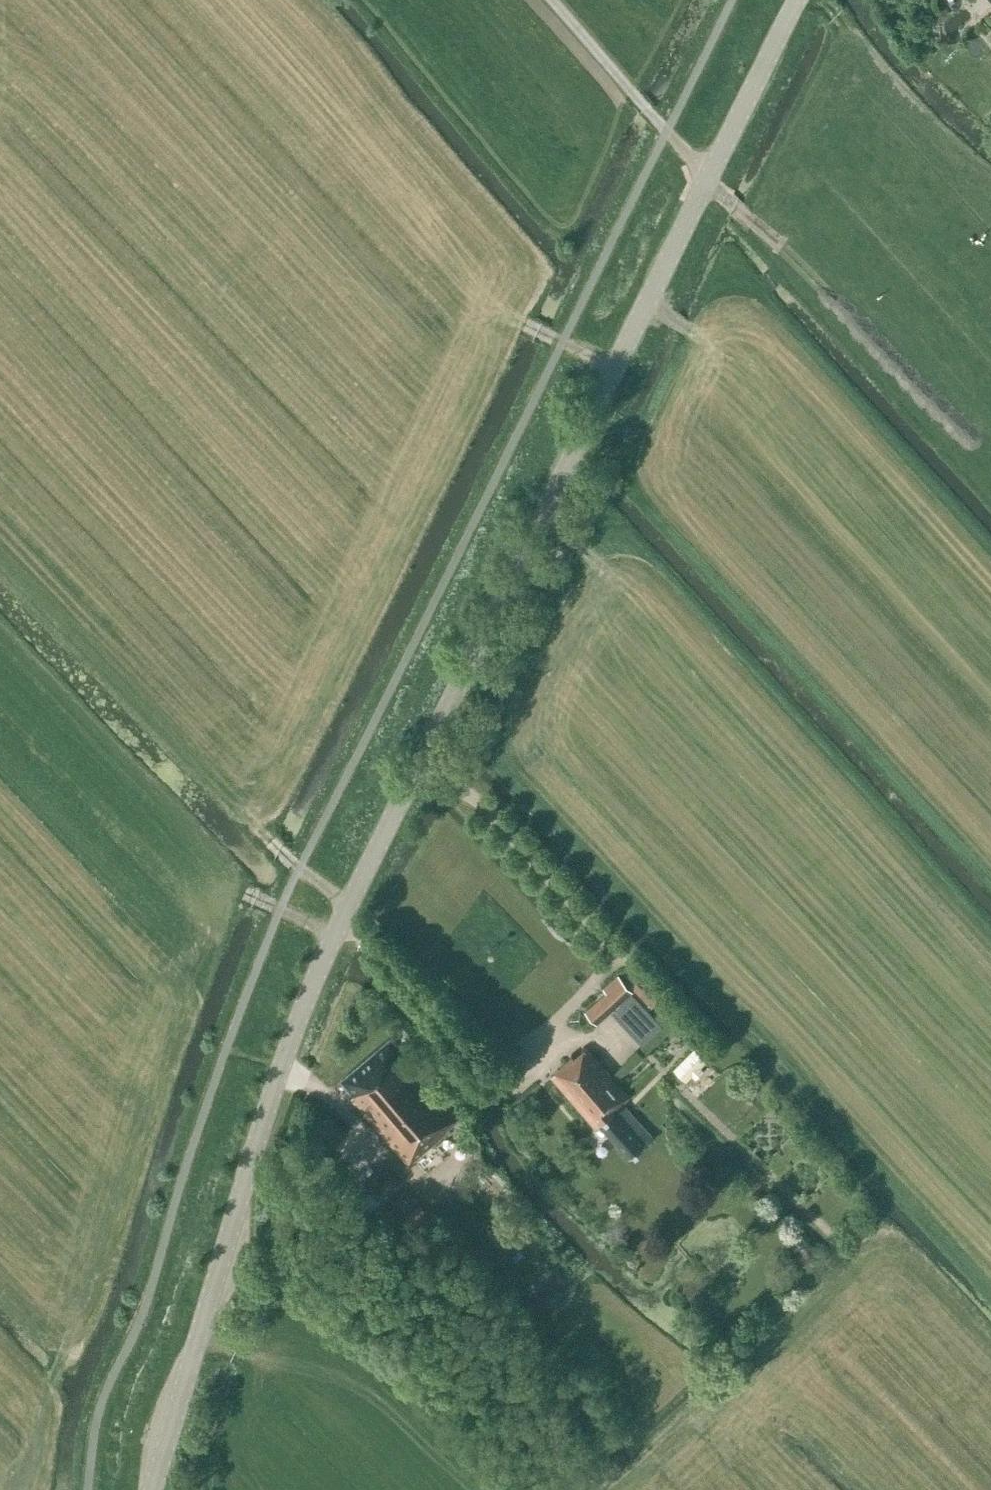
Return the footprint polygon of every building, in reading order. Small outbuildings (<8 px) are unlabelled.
[(585,1012),(597,1025),(632,991),(618,976),(603,990),(606,993),(585,1012)] [(357,1105),(409,1163),(450,1128),(447,1125),(463,1112),(423,1068),(426,1066),(416,1055),(411,1059),(391,1037),(341,1079),(361,1102),(357,1105)] [(675,1061),(689,1076),(712,1055),(698,1040),(675,1061)] [(654,1139),(624,1104),(631,1099),(587,1048),(575,1059),(573,1057),(551,1077),(596,1128),(600,1125),(630,1159),(654,1139)]
